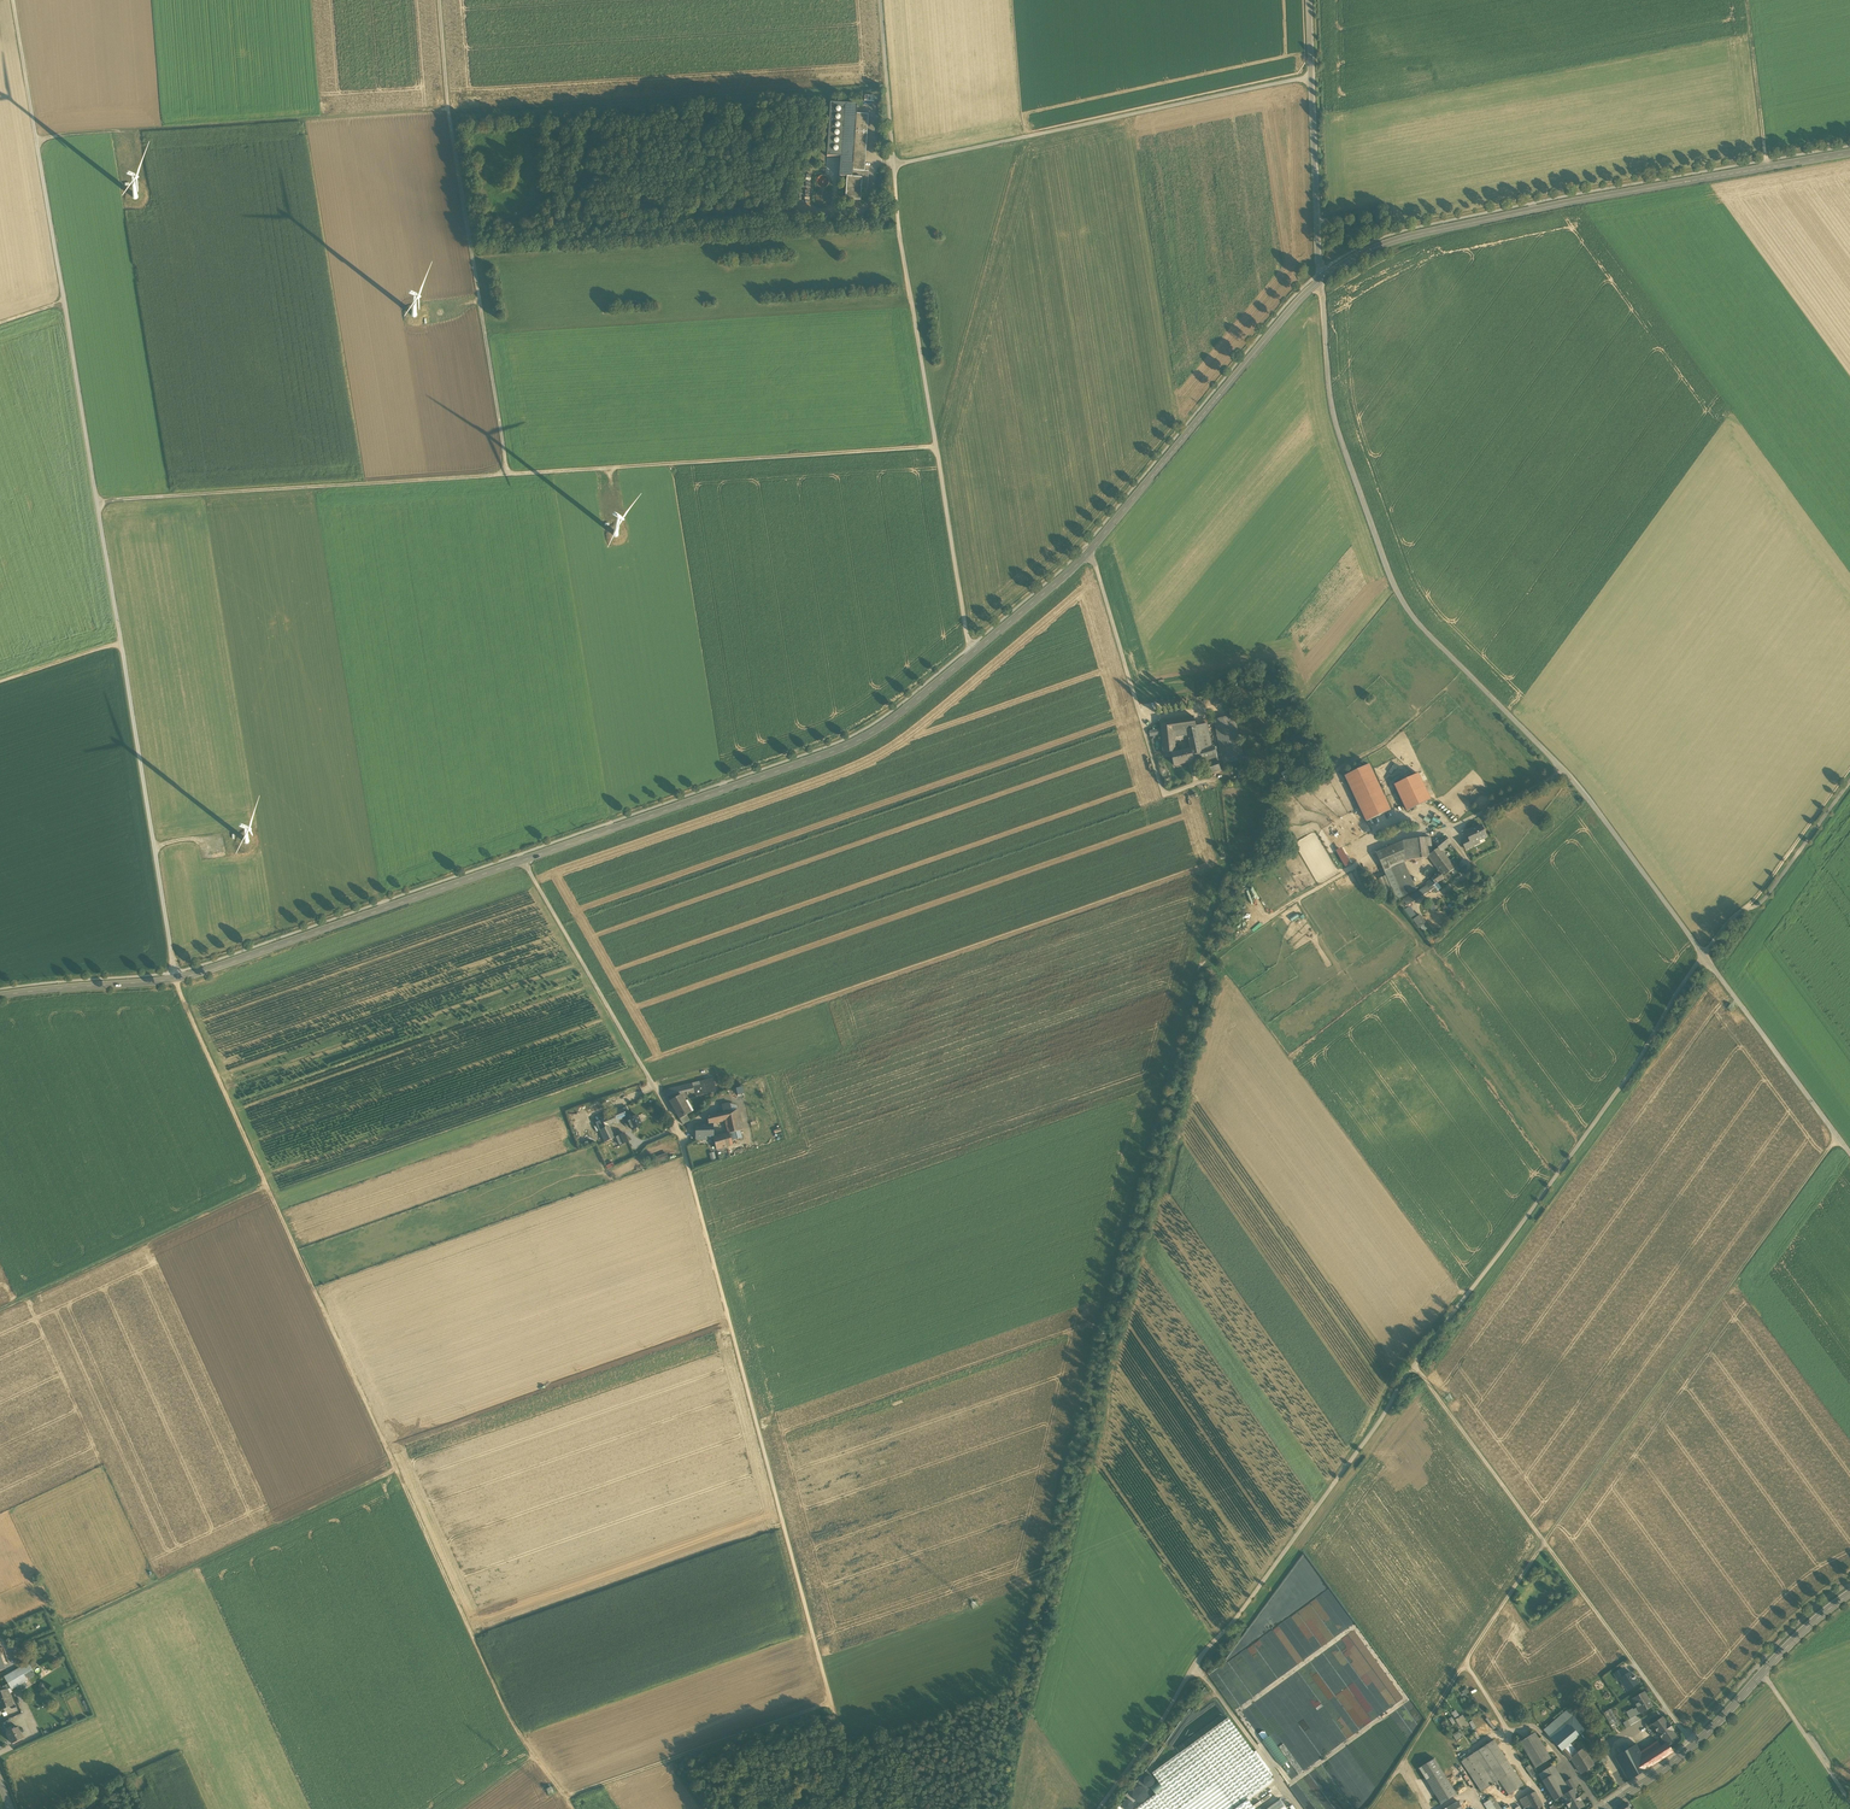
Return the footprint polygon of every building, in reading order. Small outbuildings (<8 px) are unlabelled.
[(840,164),(853,165),(856,114),(857,105),(830,103),(826,157),(840,158),(840,164)] [(868,115),(856,114),(853,165),(852,171),(864,172),(868,115)] [(868,172),(864,172),(852,171),(853,165),(840,164),(839,177),(846,177),(845,200),(860,201),(861,190),(867,190),(868,172)] [(816,184),(819,188),(824,188),(828,185),(828,180),(825,177),(821,176),(817,179),(816,184)] [(816,199),(818,203),(824,203),(827,200),(827,195),(824,192),(820,191),(816,194),(816,199)] [(1176,752),(1175,738),(1174,733),(1197,729),(1196,726),(1194,717),(1160,722),(1163,753),(1176,752)] [(1214,722),(1222,759),(1243,755),(1234,717),(1214,722)] [(1207,724),(1196,726),(1197,729),(1202,751),(1212,748),(1207,724)] [(1150,730),(1151,737),(1161,735),(1159,728),(1150,730)] [(1202,751),(1197,729),(1174,733),(1175,738),(1188,736),(1191,750),(1193,762),(1194,762),(1194,761),(1203,759),(1207,769),(1198,772),(1199,777),(1201,778),(1209,775),(1221,771),(1217,760),(1218,760),(1217,755),(1215,755),(1212,748),(1202,751)] [(1175,766),(1189,763),(1186,751),(1172,754),(1175,766)] [(1395,763),(1388,772),(1392,775),(1399,766),(1395,763)] [(1345,776),(1367,822),(1390,811),(1368,765),(1345,776)] [(1431,800),(1418,774),(1394,785),(1407,811),(1431,800)] [(1469,838),(1472,844),(1473,844),(1486,837),(1481,826),(1473,830),(1470,832),(1467,831),(1465,832),(1466,834),(1468,835),(1469,838)] [(1440,847),(1442,850),(1450,843),(1445,837),(1436,844),(1438,848),(1440,847)] [(1403,841),(1406,861),(1427,858),(1427,855),(1425,841),(1429,840),(1428,838),(1424,838),(1403,841)] [(1462,842),(1466,850),(1474,846),(1473,844),(1472,844),(1469,838),(1462,842)] [(1404,863),(1406,861),(1403,841),(1376,853),(1384,872),(1404,863)] [(1428,856),(1435,866),(1441,862),(1449,873),(1451,872),(1455,869),(1455,868),(1447,858),(1446,857),(1441,850),(1442,850),(1440,847),(1438,848),(1432,853),(1428,856)] [(1443,877),(1449,873),(1441,862),(1435,866),(1440,873),(1431,879),(1435,885),(1438,883),(1444,879),(1443,877)] [(1396,899),(1416,891),(1404,863),(1384,872),(1386,877),(1392,891),(1396,899)] [(1379,880),(1385,895),(1392,891),(1386,877),(1379,880)] [(1410,897),(1414,902),(1431,891),(1430,888),(1432,886),(1434,886),(1435,885),(1431,879),(1426,884),(1427,886),(1410,897)] [(1400,904),(1404,909),(1414,902),(1410,897),(1400,904)] [(1416,915),(1410,906),(1405,910),(1411,918),(1416,915)] [(1420,915),(1412,920),(1418,928),(1420,927),(1425,923),(1426,923),(1420,915)] [(1428,928),(1425,923),(1420,927),(1423,932),(1428,928)] [(700,1082),(701,1085),(703,1095),(716,1091),(713,1078),(700,1082)] [(693,1087),(692,1084),(664,1090),(667,1095),(693,1089),(693,1087)] [(695,1097),(703,1095),(701,1085),(693,1087),(693,1089),(695,1097)] [(670,1102),(679,1119),(680,1118),(686,1115),(690,1113),(681,1096),(670,1102)] [(721,1105),(723,1113),(732,1111),(730,1103),(721,1105)] [(623,1109),(617,1111),(621,1119),(626,1117),(623,1109)] [(725,1121),(728,1133),(729,1133),(729,1134),(730,1133),(740,1131),(743,1130),(738,1110),(732,1111),(723,1113),(725,1121)] [(601,1118),(605,1128),(609,1127),(617,1123),(617,1121),(613,1113),(601,1118)] [(715,1115),(716,1123),(725,1121),(723,1113),(715,1115)] [(628,1120),(632,1130),(642,1125),(637,1116),(631,1118),(630,1115),(626,1117),(628,1120)] [(680,1118),(683,1124),(689,1121),(687,1117),(686,1115),(680,1118)] [(708,1123),(708,1124),(713,1124),(716,1123),(715,1115),(707,1117),(708,1123)] [(595,1121),(600,1130),(605,1128),(601,1118),(595,1121)] [(695,1124),(696,1139),(713,1139),(713,1137),(713,1124),(708,1124),(708,1123),(695,1124)] [(614,1138),(609,1127),(605,1128),(600,1130),(605,1142),(614,1138)] [(742,1138),(740,1131),(730,1133),(732,1140),(742,1138)] [(615,1137),(619,1146),(628,1141),(624,1133),(615,1137)] [(732,1145),(729,1134),(729,1133),(728,1133),(713,1137),(713,1139),(716,1149),(732,1145)] [(656,1157),(658,1162),(669,1158),(667,1153),(656,1157)] [(1320,1592),(1327,1587),(1305,1556),(1296,1561),(1296,1567),(1297,1568),(1297,1570),(1295,1570),(1284,1578),(1284,1614),(1288,1614),(1290,1613),(1291,1613),(1309,1600),(1309,1596),(1307,1594),(1310,1594),(1312,1593),(1310,1590),(1310,1586),(1314,1586),(1314,1592),(1320,1592)] [(1280,1640),(1284,1640),(1284,1627),(1274,1627),(1273,1634),(1280,1634),(1280,1640)] [(4,1678),(8,1684),(32,1670),(32,1669),(29,1664),(4,1678)] [(28,1687),(25,1682),(28,1681),(27,1680),(35,1675),(32,1670),(8,1684),(12,1690),(19,1686),(21,1691),(28,1687)] [(1614,1674),(1618,1681),(1620,1680),(1620,1679),(1624,1676),(1620,1670),(1614,1674)] [(1628,1686),(1630,1689),(1638,1683),(1630,1672),(1624,1676),(1620,1679),(1620,1680),(1626,1688),(1628,1686)] [(1,1710),(9,1707),(12,1706),(8,1694),(13,1692),(12,1690),(8,1684),(5,1685),(7,1690),(0,1692),(0,1706),(1,1708),(1,1710)] [(1637,1707),(1641,1713),(1652,1706),(1649,1701),(1648,1701),(1643,1694),(1644,1693),(1644,1692),(1633,1699),(1637,1707)] [(1543,1730),(1549,1736),(1573,1716),(1567,1709),(1543,1730)] [(1604,1714),(1612,1729),(1619,1725),(1610,1709),(1603,1713),(1604,1714)] [(1626,1712),(1630,1719),(1636,1716),(1633,1710),(1632,1709),(1626,1712)] [(1455,1719),(1456,1719),(1460,1717),(1456,1710),(1451,1713),(1455,1719)] [(1456,1719),(1462,1729),(1469,1725),(1463,1715),(1460,1717),(1456,1719)] [(1549,1736),(1561,1751),(1564,1748),(1570,1743),(1584,1730),(1573,1716),(1549,1736)] [(1666,1743),(1667,1743),(1676,1736),(1672,1731),(1673,1730),(1668,1723),(1667,1724),(1663,1717),(1652,1725),(1666,1743)] [(1248,1799),(1274,1780),(1228,1718),(1152,1773),(1159,1782),(1164,1789),(1156,1794),(1136,1808),(1234,1808),(1248,1799)] [(3,1723),(7,1732),(14,1729),(9,1720),(3,1723)] [(7,1732),(12,1744),(23,1739),(18,1727),(14,1729),(7,1732)] [(1286,1731),(1286,1749),(1292,1749),(1292,1753),(1301,1753),(1301,1747),(1299,1747),(1299,1731),(1286,1731)] [(1463,1738),(1459,1731),(1452,1735),(1457,1742),(1463,1738)] [(1274,1732),(1263,1740),(1282,1766),(1285,1766),(1285,1768),(1290,1774),(1290,1778),(1293,1778),(1303,1770),(1301,1766),(1293,1766),(1289,1761),(1290,1760),(1289,1758),(1286,1758),(1285,1750),(1279,1750),(1284,1746),(1279,1740),(1279,1738),(1274,1732)] [(1520,1742),(1535,1768),(1551,1758),(1535,1733),(1520,1742)] [(1494,1740),(1479,1750),(1499,1780),(1514,1770),(1494,1740)] [(1640,1752),(1647,1769),(1654,1765),(1648,1755),(1661,1746),(1657,1740),(1640,1752)] [(1570,1743),(1564,1748),(1569,1753),(1572,1757),(1578,1752),(1570,1743)] [(1626,1743),(1620,1747),(1623,1752),(1629,1749),(1626,1743)] [(1648,1755),(1654,1765),(1673,1752),(1672,1750),(1667,1743),(1666,1743),(1661,1746),(1648,1755)] [(1628,1781),(1629,1781),(1647,1769),(1643,1758),(1640,1752),(1637,1744),(1629,1749),(1623,1752),(1614,1757),(1628,1781)] [(1571,1759),(1581,1773),(1594,1765),(1593,1764),(1589,1757),(1583,1748),(1578,1752),(1572,1757),(1571,1758),(1571,1759)] [(1479,1750),(1474,1753),(1494,1783),(1499,1780),(1479,1750)] [(1481,1792),(1494,1783),(1474,1753),(1461,1762),(1481,1792)] [(1603,1753),(1599,1756),(1603,1763),(1607,1760),(1603,1753)] [(1594,1754),(1589,1757),(1593,1764),(1599,1760),(1594,1754)] [(1419,1768),(1441,1804),(1456,1795),(1434,1759),(1419,1768)] [(1530,1776),(1535,1774),(1529,1765),(1525,1768),(1530,1776)] [(1539,1775),(1542,1781),(1551,1775),(1559,1786),(1565,1783),(1565,1782),(1554,1765),(1539,1775)] [(1524,1785),(1514,1770),(1499,1780),(1509,1795),(1524,1785)] [(1562,1796),(1564,1795),(1559,1786),(1551,1775),(1542,1781),(1555,1801),(1562,1796)] [(1144,1784),(1145,1786),(1146,1786),(1148,1787),(1149,1787),(1151,1787),(1152,1786),(1154,1784),(1154,1783),(1155,1781),(1154,1780),(1154,1779),(1153,1778),(1152,1777),(1150,1776),(1148,1776),(1146,1776),(1145,1778),(1144,1779),(1143,1781),(1143,1782),(1144,1784)] [(1565,1783),(1570,1791),(1574,1789),(1577,1788),(1571,1779),(1565,1782),(1565,1783)] [(1151,1788),(1156,1794),(1164,1789),(1159,1782),(1151,1788)] [(1565,1783),(1559,1786),(1564,1795),(1570,1791),(1565,1783)] [(1132,1793),(1132,1796),(1133,1797),(1133,1798),(1134,1800),(1136,1801),(1137,1802),(1139,1802),(1141,1802),(1143,1802),(1144,1801),(1145,1800),(1147,1799),(1147,1797),(1148,1795),(1148,1793),(1147,1791),(1146,1789),(1144,1788),(1143,1787),(1140,1787),(1138,1787),(1136,1788),(1134,1789),(1133,1791),(1132,1793)] [(1570,1808),(1579,1808),(1584,1806),(1581,1800),(1580,1797),(1578,1794),(1577,1794),(1574,1789),(1570,1791),(1564,1795),(1562,1796),(1565,1801),(1565,1802),(1569,1808),(1569,1807),(1570,1808)] [(1526,1796),(1532,1808),(1537,1808),(1543,1806),(1536,1791),(1526,1796)] [(1494,1796),(1483,1804),(1487,1808),(1502,1808),(1494,1796)] [(1532,1808),(1526,1796),(1523,1798),(1528,1808),(1530,1808),(1531,1808),(1532,1808)] [(1524,1808),(1528,1808),(1523,1798),(1519,1800),(1523,1808),(1524,1808)] [(1123,1804),(1123,1806),(1123,1808),(1124,1808),(1132,1808),(1133,1808),(1133,1807),(1134,1805),(1134,1804),(1133,1803),(1132,1801),(1131,1801),(1130,1800),(1128,1799),(1127,1800),(1125,1800),(1124,1801),(1123,1802),(1123,1804)] [(1248,1799),(1234,1808),(1255,1808),(1248,1799)] [(1280,1800),(1268,1808),(1286,1808),(1280,1800)] [(1458,1801),(1444,1808),(1463,1808),(1458,1801)]
